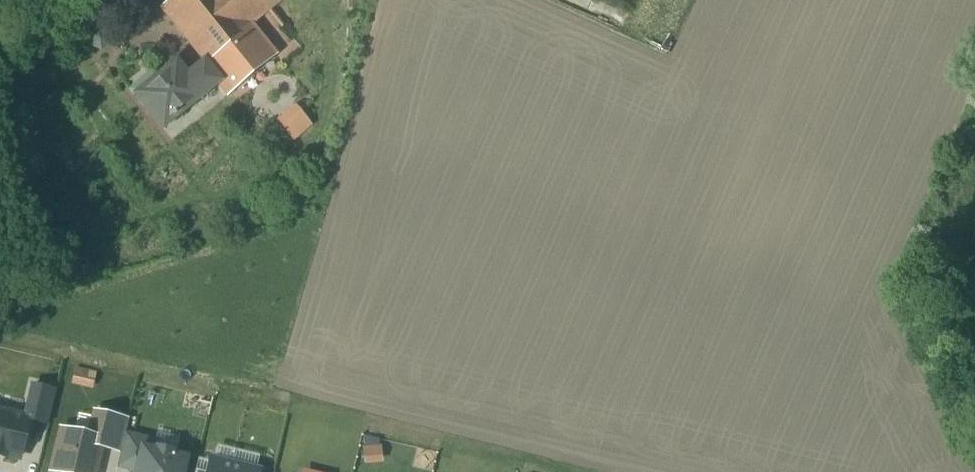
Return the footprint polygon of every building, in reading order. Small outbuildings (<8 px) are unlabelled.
[(161,8),(209,68),(220,81),(218,83),(228,95),(276,56),(275,54),(282,48),(265,26),(256,33),(252,27),(249,29),(247,27),(281,0),(171,0),(161,8)] [(135,95),(162,128),(218,83),(220,81),(209,68),(192,82),(176,62),(135,95)] [(31,418),(30,421),(47,425),(55,391),(30,385),(23,416),(31,418)] [(21,460),(30,421),(31,418),(23,416),(0,411),(0,455),(21,460)] [(104,439),(102,448),(121,453),(126,432),(129,419),(93,411),(87,435),(104,439)] [(61,429),(51,471),(56,471),(96,471),(102,448),(104,439),(87,435),(61,429)] [(132,471),(136,471),(142,448),(146,449),(149,438),(126,432),(121,453),(117,469),(132,471)] [(142,448),(136,471),(183,471),(187,458),(146,449),(142,448)] [(212,461),(209,471),(256,471),(212,461)]
